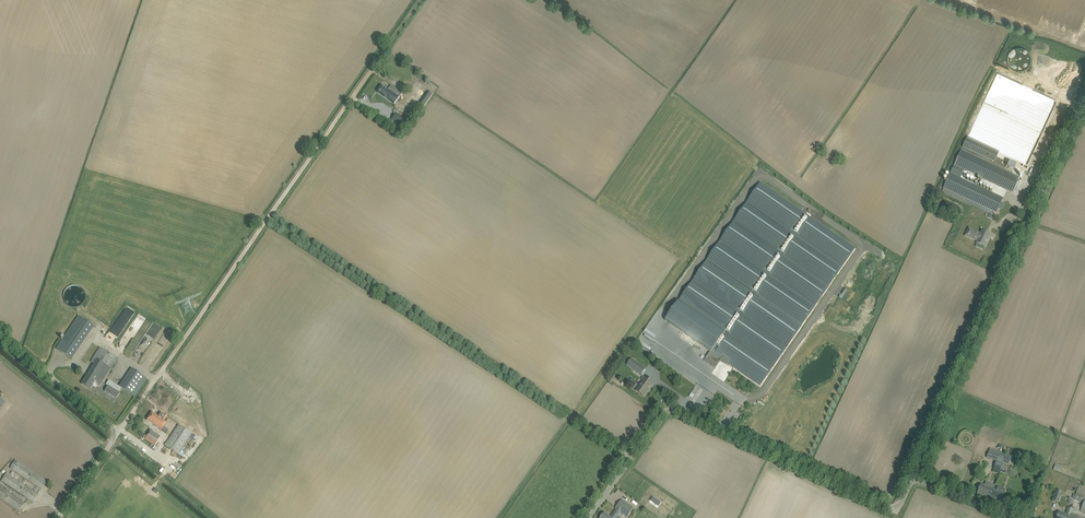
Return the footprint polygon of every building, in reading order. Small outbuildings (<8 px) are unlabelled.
[(997,73),(968,137),(961,150),(954,166),(951,173),(944,189),(942,192),(992,215),(993,212),(996,213),(1003,198),(998,196),(961,178),(964,170),(1002,188),(1007,190),(1012,193),(1018,178),(1018,177),(1011,174),(1012,172),(1005,169),(1008,162),(997,157),(999,152),(1028,165),(1057,101),(997,73)] [(377,92),(382,95),(394,104),(402,93),(395,89),(391,85),(388,90),(382,86),(377,92)] [(409,101),(415,103),(421,89),(416,86),(409,101)] [(423,99),(418,106),(423,110),(428,103),(433,95),(428,92),(423,99)] [(396,113),(391,120),(404,129),(409,121),(396,113)] [(760,183),(665,321),(683,333),(710,352),(704,361),(715,368),(718,364),(721,359),(760,386),(855,249),(760,183)] [(981,233),(969,228),(965,236),(978,242),(977,244),(986,248),(992,235),(982,231),(981,233)] [(68,304),(82,301),(79,285),(68,287),(69,291),(65,292),(66,294),(68,304)] [(71,359),(75,355),(94,327),(78,316),(59,344),(56,349),(71,359)] [(660,353),(661,350),(649,344),(647,346),(660,353)] [(100,386),(103,382),(117,358),(100,347),(91,362),(94,364),(82,384),(90,389),(93,385),(96,387),(97,385),(100,386)] [(155,359),(159,351),(154,348),(149,356),(155,359)] [(632,359),(627,365),(641,375),(646,369),(632,359)] [(134,397),(146,379),(147,378),(131,368),(119,386),(134,397)] [(636,391),(639,393),(644,397),(653,383),(645,378),(636,391)] [(111,388),(108,393),(117,399),(120,393),(113,389),(114,387),(111,386),(110,387),(111,388)] [(152,412),(147,420),(152,423),(166,433),(168,431),(164,428),(167,423),(164,420),(166,417),(165,416),(161,413),(158,417),(152,412)] [(168,440),(164,446),(178,455),(192,434),(178,425),(176,428),(168,440)] [(160,437),(154,432),(149,429),(143,438),(154,445),(159,439),(160,437)] [(986,458),(997,461),(994,469),(1000,471),(1005,458),(1006,454),(1000,452),(989,449),(986,458)] [(1005,458),(1000,471),(1006,473),(1012,457),(1006,454),(1005,458)] [(10,468),(12,470),(42,489),(47,481),(18,462),(16,461),(10,468)] [(1053,470),(1060,472),(1062,466),(1055,464),(1053,470)] [(2,481),(4,483),(33,502),(38,494),(9,475),(7,473),(2,481)] [(15,508),(16,509),(19,511),(24,503),(20,500),(1,488),(3,485),(1,484),(0,485),(0,498),(15,508)] [(981,484),(979,489),(977,494),(999,502),(1001,494),(1004,495),(1006,490),(988,484),(988,487),(981,484)] [(1078,488),(1075,497),(1084,500),(1081,511),(1084,512),(1084,490),(1078,488)] [(1058,503),(1062,492),(1057,490),(1053,501),(1058,503)] [(600,517),(615,517),(616,517),(619,512),(624,515),(628,510),(624,507),(620,504),(611,517),(604,512),(600,517)] [(1072,514),(1073,509),(1068,508),(1066,514),(1059,512),(1057,516),(1057,517),(1081,517),(1072,514)]
